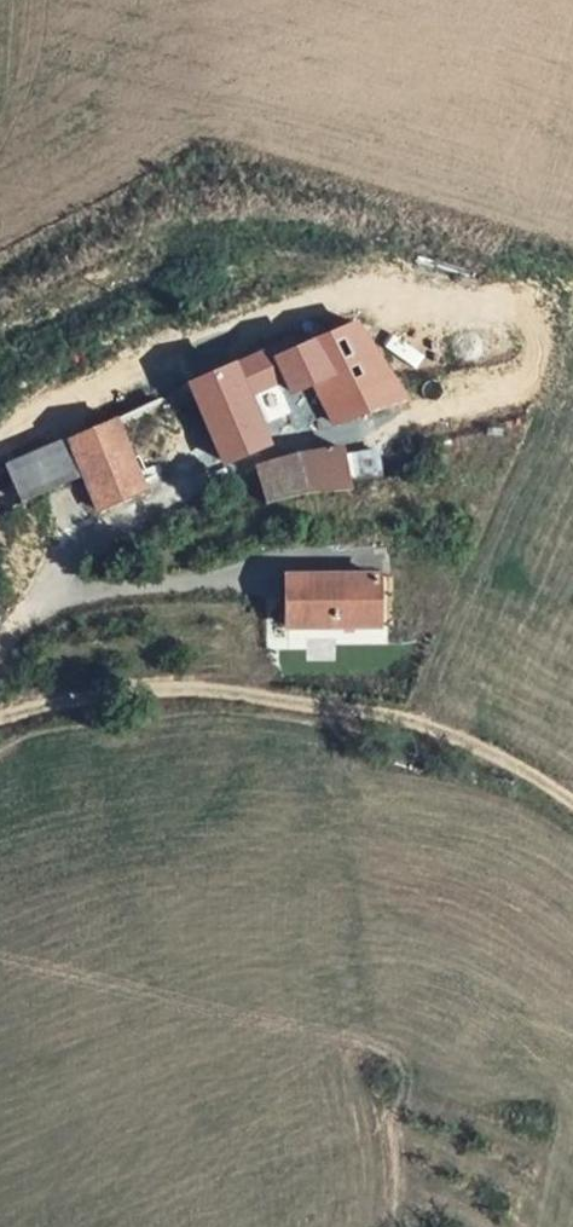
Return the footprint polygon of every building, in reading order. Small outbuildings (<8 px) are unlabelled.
[(408,398),(361,324),(325,337),(282,358),(286,364),(289,376),(297,393),(304,402),(310,409),(321,419),(408,398)] [(237,382),(282,358),(279,346),(192,383),(220,459),(259,441),(237,382)] [(161,398),(117,417),(132,452),(173,436),(161,398)] [(85,473),(99,510),(148,491),(132,452),(117,417),(83,431),(70,437),(85,473)] [(70,437),(58,442),(7,464),(23,499),(85,473),(70,437)] [(366,485),(383,477),(373,446),(346,454),(342,448),(300,447),(257,460),(261,475),(269,501),(312,488),(359,486),(366,485)] [(400,561),(382,563),(390,614),(406,612),(400,561)] [(382,563),(294,574),(300,623),(390,614),(382,563)]
